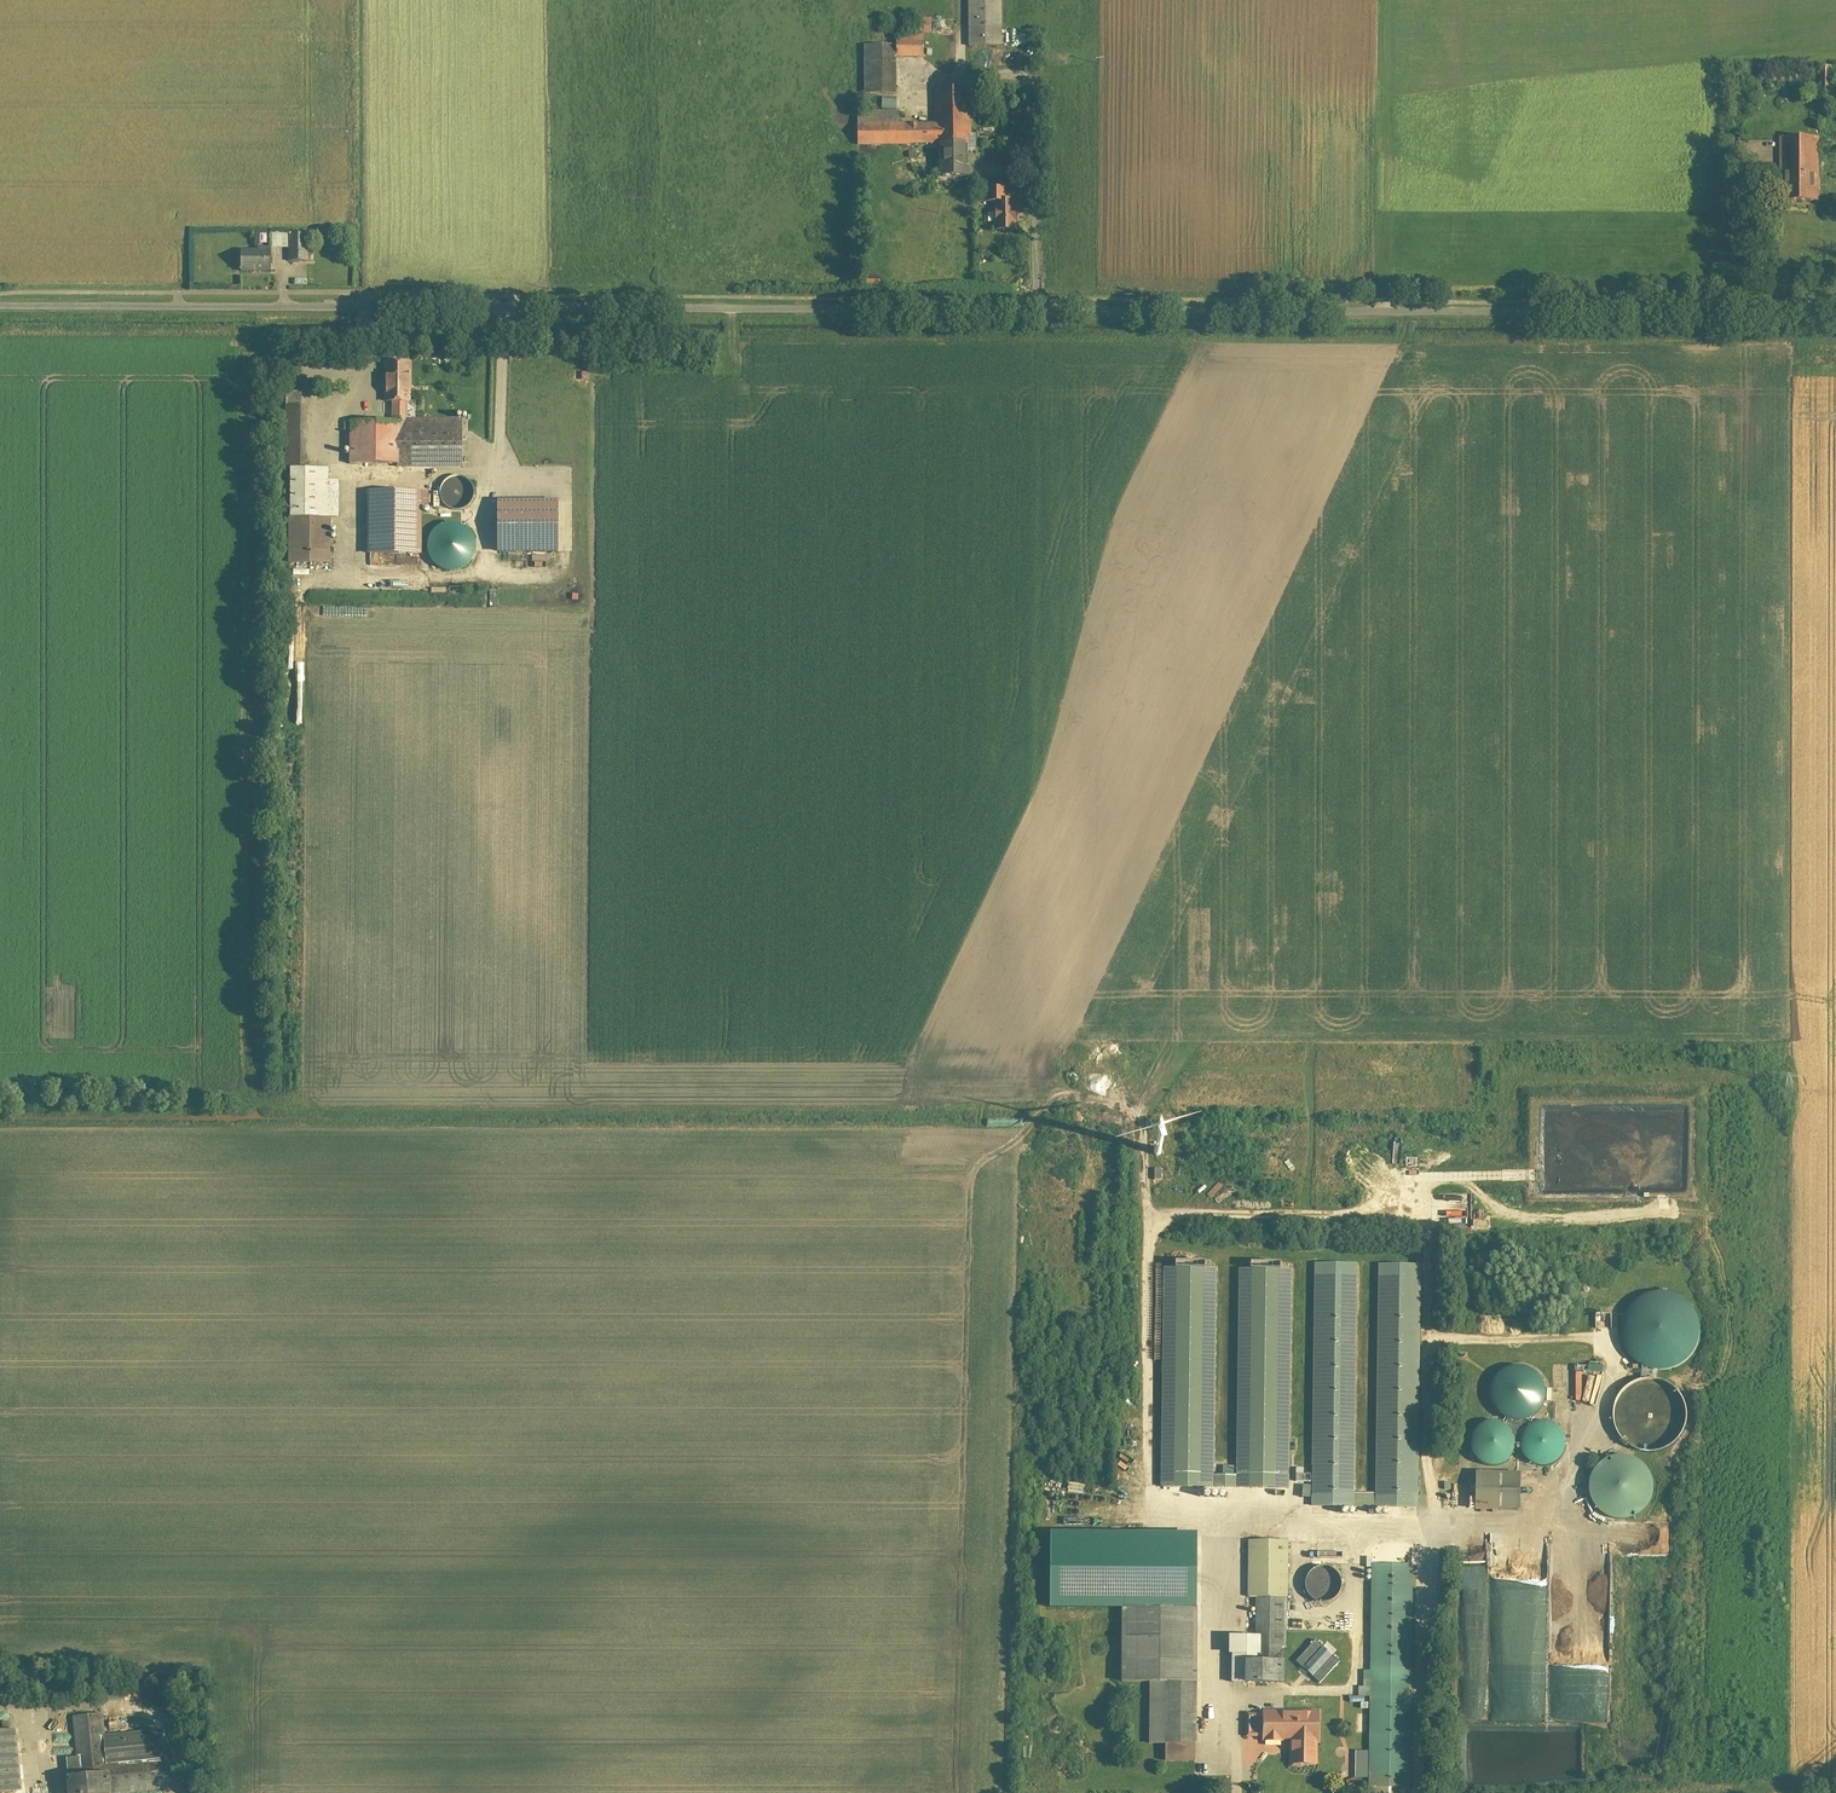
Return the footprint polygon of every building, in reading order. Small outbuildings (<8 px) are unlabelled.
[(961,47),(993,47),(992,0),(960,0),(961,47)] [(857,94),(889,95),(889,58),(916,59),(916,35),(858,34),(857,94)] [(957,88),(925,89),(926,124),(852,125),(853,147),(923,146),(923,178),(958,177),(957,88)] [(886,109),(900,109),(900,100),(886,100),(886,109)] [(1810,137),(1770,138),(1772,211),(1812,210),(1810,137)] [(1011,193),(978,194),(979,232),(1012,231),(1011,193)] [(301,235),(281,235),(280,262),(300,263),(301,235)] [(264,247),(231,248),(232,273),(265,272),(264,247)] [(401,358),(375,358),(375,421),(340,421),(341,465),(454,465),(454,418),(401,419),(401,358)] [(320,470),(281,469),(280,563),(324,564),(325,518),(331,518),(331,480),(320,480),(320,470)] [(474,493),(458,477),(440,493),(456,510),(474,493)] [(415,492),(360,492),(360,555),(416,555),(415,492)] [(558,503),(497,504),(497,558),(558,557),(558,503)] [(483,563),(470,521),(431,533),(443,575),(483,563)] [(1216,1174),(1208,1187),(1213,1190),(1221,1177),(1216,1174)] [(1184,1200),(1191,1184),(1184,1181),(1177,1197),(1184,1200)] [(1360,1261),(1314,1261),(1313,1506),(1423,1506),(1424,1260),(1377,1260),(1376,1491),(1360,1491),(1360,1261)] [(1220,1267),(1166,1266),(1164,1484),(1219,1484),(1220,1267)] [(1294,1267),(1240,1267),(1238,1484),(1292,1485),(1294,1267)] [(1622,1327),(1624,1340),(1630,1351),(1639,1360),(1650,1366),(1663,1368),(1675,1366),(1686,1360),(1695,1350),(1700,1337),(1701,1324),(1698,1311),(1690,1300),(1679,1293),(1666,1289),(1653,1290),(1640,1295),(1631,1304),(1625,1315),(1622,1327)] [(1498,1408),(1505,1414),(1513,1417),(1522,1418),(1531,1416),(1539,1411),(1544,1403),(1547,1395),(1547,1386),(1544,1377),(1538,1370),(1531,1366),(1522,1363),(1513,1364),(1505,1368),(1498,1374),(1494,1382),(1492,1391),(1494,1400),(1498,1408)] [(1579,1372),(1586,1372),(1587,1404),(1607,1404),(1607,1377),(1603,1377),(1603,1372),(1594,1372),(1594,1366),(1579,1366),(1579,1372)] [(1620,1435),(1628,1443),(1639,1448),(1650,1450),(1662,1449),(1673,1443),(1682,1433),(1687,1421),(1688,1409),(1684,1396),(1676,1386),(1666,1379),(1653,1376),(1640,1377),(1629,1383),(1620,1391),(1615,1401),(1613,1413),(1615,1424),(1620,1435)] [(1471,1444),(1474,1451),(1479,1457),(1485,1462),(1493,1463),(1501,1462),(1507,1459),(1512,1454),(1515,1447),(1516,1440),(1515,1433),(1512,1427),(1507,1422),(1500,1419),(1493,1418),(1486,1419),(1479,1423),(1474,1429),(1471,1436),(1471,1444)] [(1522,1445),(1524,1453),(1529,1459),(1536,1463),(1543,1464),(1551,1463),(1558,1460),(1563,1455),(1566,1448),(1567,1441),(1566,1434),(1562,1428),(1557,1423),(1551,1420),(1544,1419),(1536,1420),(1530,1424),(1525,1430),(1522,1437),(1522,1445)] [(1592,1497),(1598,1507),(1607,1514),(1617,1517),(1629,1517),(1639,1514),(1647,1507),(1653,1498),(1656,1488),(1655,1478),(1651,1468),(1644,1460),(1635,1455),(1625,1453),(1615,1454),(1605,1458),(1597,1465),(1592,1475),(1590,1486),(1592,1497)] [(1522,1470),(1477,1469),(1476,1508),(1521,1510),(1522,1470)] [(1650,1522),(1650,1557),(1673,1557),(1673,1522),(1650,1522)] [(1118,1606),(1198,1606),(1198,1528),(1051,1528),(1051,1606),(1118,1606)] [(1248,1683),(1347,1684),(1347,1645),(1288,1645),(1289,1539),(1250,1538),(1248,1683)] [(1415,1562),(1368,1561),(1365,1785),(1413,1786),(1415,1562)] [(1348,1587),(1329,1564),(1307,1582),(1326,1604),(1348,1587)] [(1148,1744),(1198,1744),(1198,1606),(1118,1606),(1119,1682),(1148,1682),(1148,1744)] [(1320,1709),(1262,1710),(1262,1742),(1287,1741),(1288,1765),(1319,1764),(1318,1743),(1321,1743),(1320,1709)] [(62,1716),(67,1758),(58,1759),(61,1792),(126,1792),(163,1789),(156,1729),(97,1736),(94,1712),(62,1716)] [(13,1791),(8,1730),(0,1731),(0,1792),(13,1791)]
